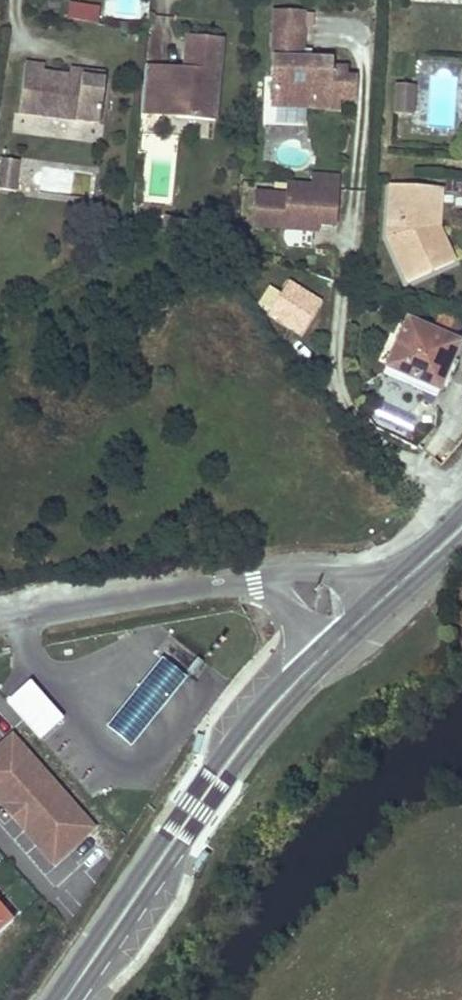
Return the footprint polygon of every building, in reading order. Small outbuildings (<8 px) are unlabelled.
[(89,23),(91,8),(72,5),(69,20),(89,23)] [(101,25),(103,10),(91,8),(89,23),(101,25)] [(356,97),(357,78),(347,77),(347,68),(332,68),(332,60),(301,59),(302,27),(275,26),(274,58),(273,58),(272,81),(275,81),(274,99),(277,99),(277,105),(323,106),(324,102),(340,103),(340,97),(356,97)] [(145,66),(141,116),(162,118),(164,104),(177,105),(176,120),(215,123),(217,97),(202,96),(203,80),(218,81),(222,41),(187,38),(184,69),(184,73),(166,72),(166,68),(145,66)] [(104,80),(69,76),(43,73),(44,66),(25,64),(19,114),(99,124),(104,80)] [(105,73),(70,69),(69,76),(104,80),(105,73)] [(218,81),(203,80),(202,96),(217,97),(218,81)] [(415,88),(395,87),(393,115),(414,116),(415,88)] [(164,104),(162,118),(176,120),(177,105),(164,104)] [(19,162),(2,160),(0,176),(0,190),(15,192),(19,162)] [(254,224),(285,227),(286,219),(311,221),(311,218),(319,218),(319,222),(336,223),(340,177),(313,174),(312,185),(288,184),(287,194),(257,192),(254,224)] [(431,185),(391,182),(387,233),(408,280),(454,259),(438,225),(432,227),(429,220),(431,185)] [(431,185),(429,220),(432,227),(438,225),(441,185),(431,185)] [(319,222),(319,218),(311,218),(311,221),(286,219),(285,227),(318,229),(319,222)] [(321,302),(290,283),(271,312),(303,332),(321,302)] [(461,321),(461,317),(440,311),(434,333),(456,342),(461,321)] [(408,322),(390,366),(441,389),(460,344),(456,342),(434,333),(408,322)] [(441,389),(390,366),(386,374),(437,397),(441,389)] [(134,747),(189,679),(162,658),(108,726),(134,747)] [(62,716),(31,681),(9,701),(40,736),(62,716)] [(13,737),(0,749),(0,802),(54,863),(94,829),(13,737)] [(0,908),(0,933),(12,923),(0,908)]
